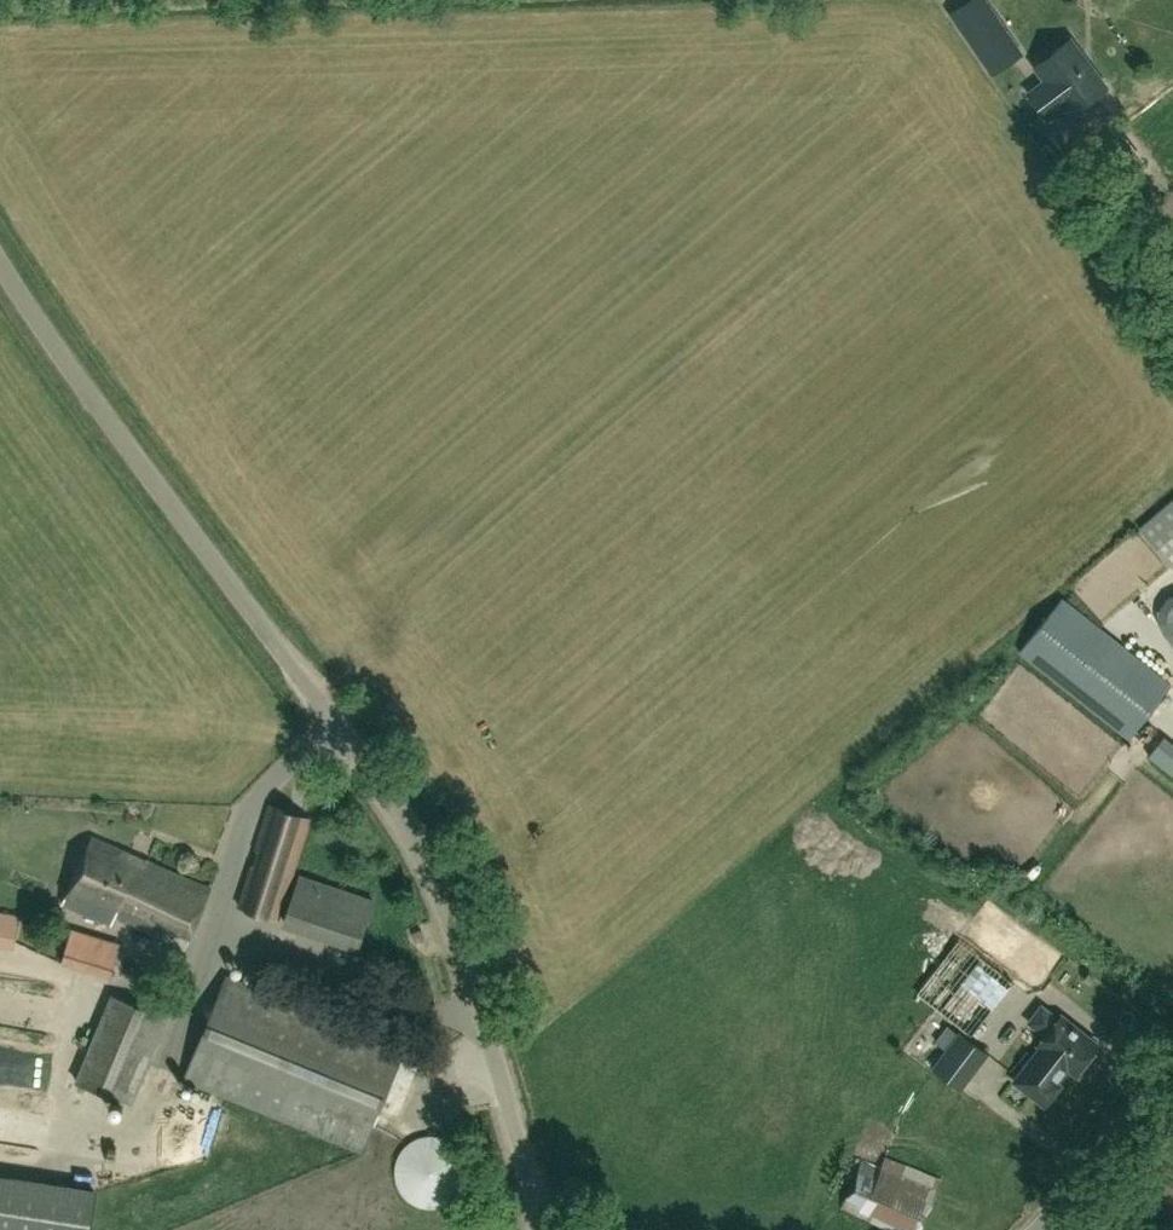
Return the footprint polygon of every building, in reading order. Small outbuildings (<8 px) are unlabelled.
[(1028,54),(999,15),(967,38),(996,77),(1028,54)] [(1047,119),(1065,106),(1070,113),(1106,86),(1070,38),(1034,65),(1045,80),(1027,93),(1047,119)] [(1138,527),(1171,566),(1172,565),(1172,498),(1138,527)] [(1172,686),(1064,600),(1021,654),(1130,740),(1172,686)] [(278,919),(312,820),(271,806),(255,849),(261,851),(256,866),(253,865),(239,906),(278,919)] [(182,950),(210,889),(92,834),(61,901),(109,923),(113,915),(182,950)] [(359,947),(374,900),(301,876),(285,923),(359,947)] [(19,914),(0,912),(0,940),(15,942),(19,914)] [(918,987),(973,1033),(1018,981),(1033,994),(1048,976),(978,917),(918,987)] [(415,941),(425,938),(423,930),(413,932),(415,941)] [(109,978),(116,960),(68,945),(63,964),(109,978)] [(363,1152),(405,1049),(227,977),(185,1080),(363,1152)] [(111,994),(75,1080),(132,1103),(148,1064),(167,1017),(111,994)] [(1042,1047),(1015,1082),(1045,1105),(1061,1086),(1057,1083),(1069,1068),(1076,1074),(1098,1045),(1061,1016),(1059,1019),(1043,1006),(1030,1022),(1046,1035),(1039,1045),(1042,1047)] [(961,1033),(933,1068),(960,1089),(987,1054),(974,1043),(961,1033)] [(940,1182),(887,1158),(882,1171),(863,1162),(843,1208),(893,1229),(922,1229),(930,1212),(936,1193),(940,1182)] [(92,1194),(0,1180),(0,1229),(87,1229),(92,1194)]
